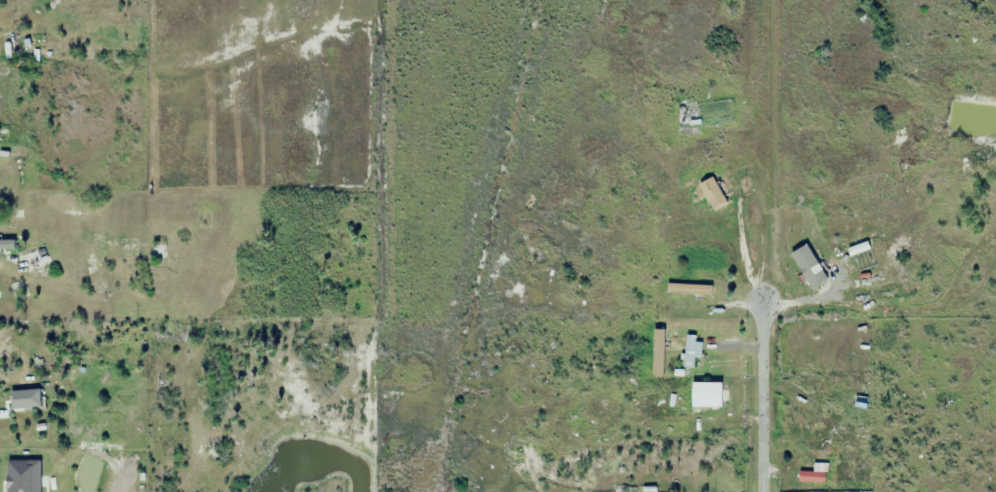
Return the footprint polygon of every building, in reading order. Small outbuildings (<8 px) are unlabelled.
[(676,127),(723,124),(722,102),(674,104),(676,127)] [(713,211),(727,203),(712,177),(698,185),(713,211)] [(14,252),(15,237),(0,237),(0,252),(14,252)] [(27,254),(34,270),(41,268),(44,275),(56,270),(45,246),(27,254)] [(151,260),(165,260),(165,246),(151,246),(151,260)] [(823,262),(813,262),(813,291),(823,291),(823,262)] [(683,368),(693,369),(694,359),(700,360),(702,339),(686,337),(683,368)] [(727,384),(691,384),(691,407),(727,408),(727,384)]
